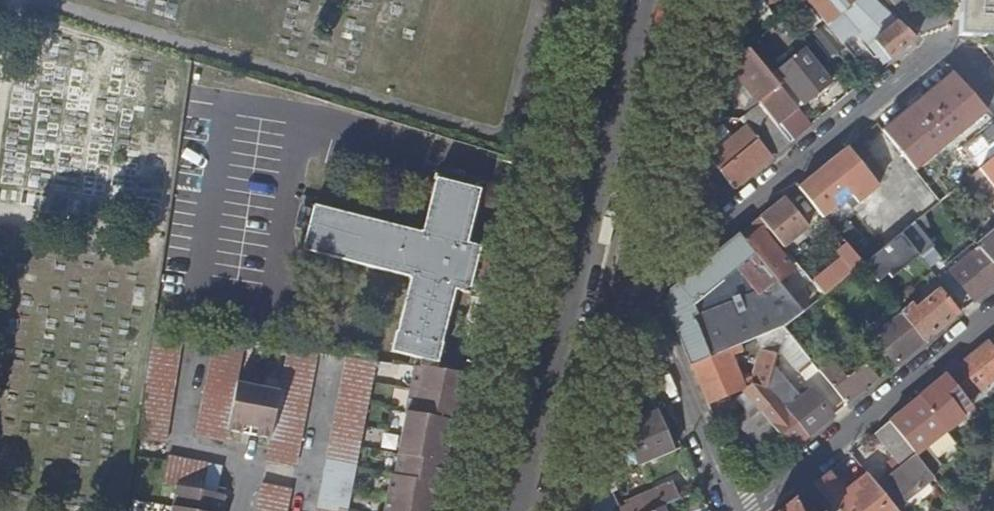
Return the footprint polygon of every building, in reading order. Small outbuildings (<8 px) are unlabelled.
[(827,25),(845,47),(859,35),(864,30),(890,61),(916,40),(873,0),(805,0),(827,25)] [(960,37),(985,38),(986,34),(993,34),(993,0),(962,0),(960,37)] [(845,47),(827,25),(812,37),(833,60),(846,48),(845,47)] [(885,66),(890,61),(864,30),(859,35),(885,66)] [(774,77),(746,44),(727,63),(760,104),(773,121),(774,120),(791,142),(813,124),(799,108),(774,77)] [(806,50),(779,73),(803,104),(832,82),(806,50)] [(760,104),(727,63),(717,72),(750,112),(760,104)] [(779,73),(774,77),(799,108),(803,104),(779,73)] [(986,113),(953,75),(922,100),(954,139),(986,113)] [(954,139),(922,100),(884,132),(885,133),(915,170),(954,139)] [(750,112),(742,119),(748,128),(710,158),(735,188),(791,142),(774,120),(773,121),(760,104),(750,112)] [(963,151),(979,170),(993,158),(993,126),(963,151)] [(915,170),(885,133),(869,146),(903,189),(887,202),(894,210),(892,211),(907,229),(915,222),(940,201),(915,170)] [(879,188),(846,148),(800,187),(824,217),(847,198),(851,202),(855,199),(859,204),(879,188)] [(979,170),(993,188),(993,158),(979,170)] [(979,170),(966,181),(988,207),(993,202),(993,188),(979,170)] [(482,191),(436,179),(423,234),(315,206),(302,251),(411,279),(391,353),(436,364),(455,292),(467,295),(480,248),(468,245),(482,191)] [(796,210),(786,198),(761,218),(767,226),(784,248),(800,235),(810,227),(807,224),(810,221),(808,217),(804,221),(798,212),(802,209),(800,206),(796,210)] [(808,217),(802,209),(798,212),(804,221),(808,217)] [(832,227),(824,217),(815,224),(843,259),(852,252),(832,227)] [(767,226),(761,218),(742,234),(780,281),(790,273),(794,278),(798,274),(763,230),(767,226)] [(840,220),(832,227),(852,252),(863,265),(872,258),(840,220)] [(915,222),(907,229),(902,233),(921,257),(934,245),(915,222)] [(973,241),(978,248),(993,235),(993,224),(973,241)] [(780,281),(742,234),(677,287),(680,291),(671,299),(674,306),(668,309),(693,368),(729,352),(759,339),(786,328),(805,312),(794,299),(784,286),(780,281)] [(784,248),(789,253),(804,241),(800,235),(784,248)] [(978,248),(981,251),(993,268),(993,235),(978,248)] [(981,251),(952,274),(975,301),(993,286),(993,268),(981,251)] [(852,252),(843,259),(814,283),(824,296),(863,265),(852,252)] [(790,273),(780,281),(784,286),(794,278),(790,273)] [(824,296),(814,283),(794,299),(805,312),(824,296)] [(914,304),(902,314),(926,343),(960,314),(941,291),(918,309),(914,304)] [(926,343),(902,314),(874,337),(898,365),(926,343)] [(185,334),(151,328),(135,442),(165,448),(185,334)] [(779,350),(786,328),(759,339),(764,347),(778,355),(779,350)] [(812,360),(786,328),(779,350),(797,372),(812,360)] [(291,352),(291,354),(284,390),(241,384),(248,345),(220,340),(201,441),(229,445),(231,437),(274,446),(269,466),(298,471),(318,367),(320,358),(291,352)] [(988,343),(948,376),(963,395),(974,386),(980,392),(993,380),(993,351),(988,343)] [(729,352),(693,368),(708,405),(743,390),(755,405),(763,413),(778,400),(769,390),(775,368),(778,355),(764,347),(768,352),(744,373),(750,388),(746,389),(729,352)] [(375,379),(377,367),(346,362),(343,378),(318,510),(350,510),(375,379)] [(848,406),(880,380),(867,365),(848,379),(838,367),(830,373),(826,368),(821,372),(848,406)] [(809,437),(832,418),(811,393),(802,401),(775,368),(769,390),(778,400),(809,437)] [(449,378),(435,376),(414,373),(413,377),(405,420),(408,420),(395,483),(392,483),(387,510),(422,510),(448,382),(449,378)] [(963,395),(948,376),(922,397),(948,431),(974,409),(963,395)] [(467,382),(448,382),(422,510),(436,510),(439,494),(442,494),(455,432),(458,432),(467,382)] [(948,431),(922,397),(890,423),(916,456),(948,431)] [(793,450),(809,437),(778,400),(763,413),(781,435),(793,450)] [(763,413),(755,405),(736,420),(762,451),(781,435),(763,413)] [(623,426),(640,467),(675,453),(657,411),(623,426)] [(916,456),(890,423),(875,435),(895,459),(889,465),(895,473),(878,486),(897,510),(935,479),(916,456)] [(225,499),(205,495),(209,470),(168,463),(162,487),(178,491),(174,510),(223,510),(225,499)] [(878,486),(870,476),(845,495),(829,473),(815,485),(819,491),(823,496),(835,510),(898,510),(897,510),(878,486)] [(593,510),(610,510),(604,497),(610,495),(619,491),(614,478),(599,484),(593,510)] [(664,507),(681,500),(674,484),(628,503),(629,507),(618,510),(654,510),(664,507)] [(819,491),(815,485),(808,490),(813,495),(819,491)] [(264,491),(259,510),(289,510),(292,496),(264,491)] [(610,495),(604,497),(610,510),(617,510),(610,495)] [(823,496),(817,500),(822,506),(820,508),(821,510),(835,510),(823,496)] [(985,497),(958,507),(961,510),(986,510),(985,497)] [(796,499),(782,510),(801,510),(796,499)]
